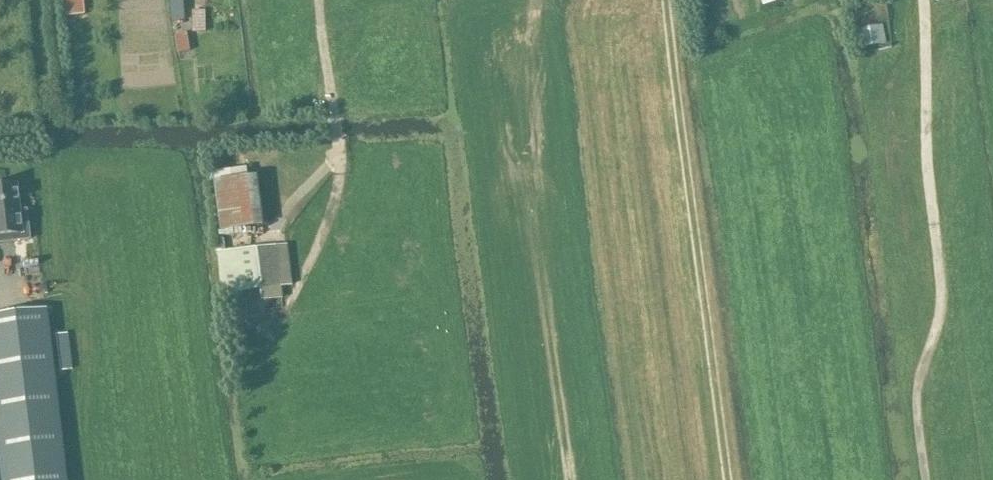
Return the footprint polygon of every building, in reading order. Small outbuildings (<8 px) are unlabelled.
[(66,16),(83,14),(82,0),(64,0),(66,16)] [(172,21),(185,20),(184,0),(170,0),(172,21)] [(205,10),(192,11),(192,32),(206,31),(205,10)] [(883,25),(857,30),(861,48),(887,43),(883,25)] [(187,33),(175,35),(178,52),(190,50),(187,33)] [(221,232),(263,226),(257,176),(214,182),(221,232)] [(13,241),(29,240),(26,210),(19,211),(16,186),(0,187),(0,239),(12,238),(13,241)] [(281,287),(277,246),(217,252),(222,294),(281,287)] [(0,316),(0,479),(65,479),(45,311),(0,316)]
